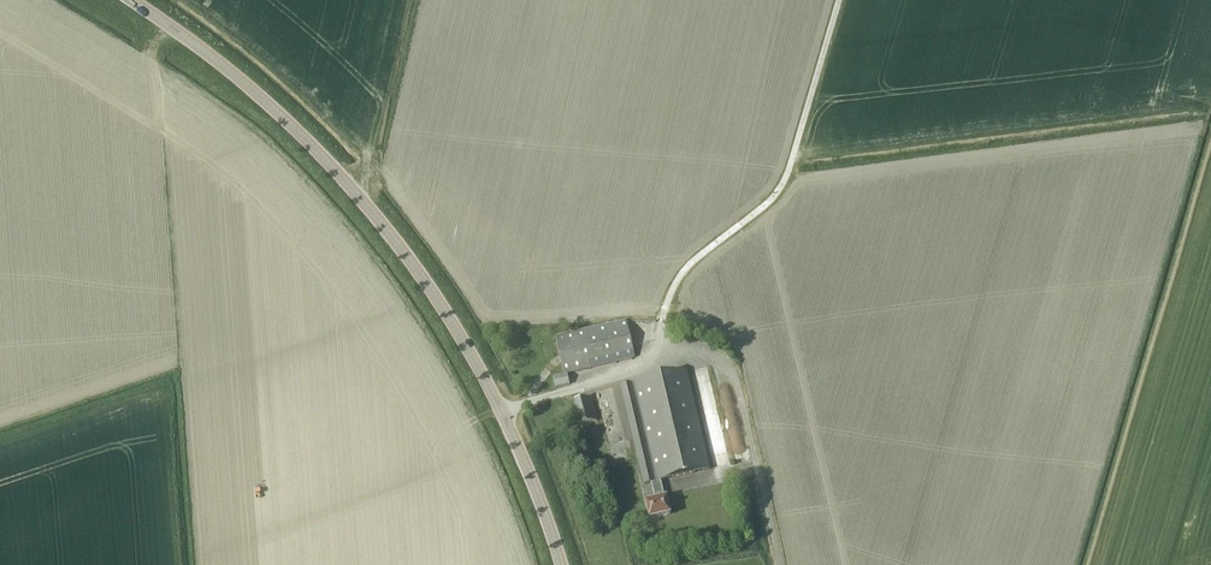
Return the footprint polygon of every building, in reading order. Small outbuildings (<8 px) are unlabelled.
[(635,357),(626,320),(555,337),(564,374),(635,357)] [(709,470),(686,370),(620,385),(644,485),(652,483),(655,500),(645,502),(649,520),(670,515),(666,497),(665,497),(661,481),(709,470)] [(569,384),(567,374),(553,377),(555,387),(569,384)] [(597,421),(591,397),(574,401),(580,425),(597,421)]
